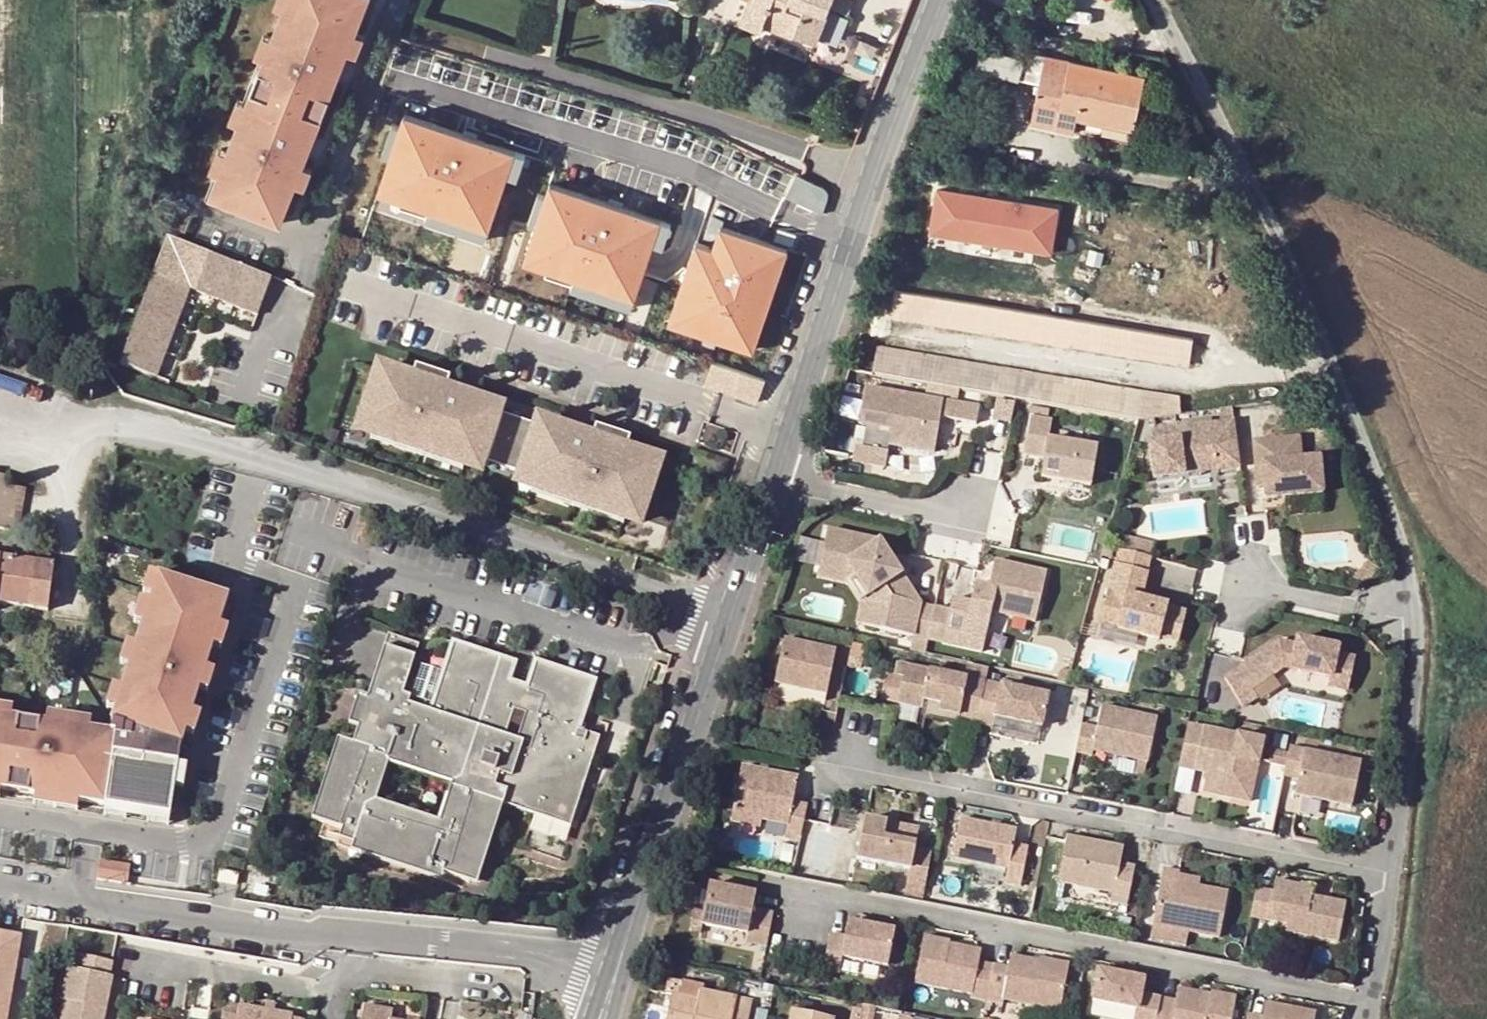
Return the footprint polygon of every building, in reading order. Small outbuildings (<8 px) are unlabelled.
[(263,59),(268,62),(251,105),(246,103),(218,174),(223,177),(215,199),(279,224),(367,0),(286,0),(263,59)] [(850,0),(749,0),(739,23),(758,31),(761,25),(766,14),(795,25),(792,33),(814,41),(828,6),(845,12),(850,0)] [(766,14),(761,25),(791,37),(792,33),(795,25),(766,14)] [(980,41),(977,56),(1001,61),(1004,46),(980,41)] [(1074,119),(1132,130),(1144,76),(1043,56),(1029,122),(1072,131),(1074,119)] [(406,114),(381,185),(431,202),(429,208),(490,229),(516,152),(406,114)] [(794,178),(785,198),(822,213),(828,198),(828,194),(826,191),(794,178)] [(552,185),(529,253),(578,269),(576,275),(636,295),(647,262),(661,221),(552,185)] [(930,185),(923,234),(1052,250),(1058,201),(930,185)] [(719,339),(755,351),(771,302),(761,298),(778,246),(722,227),(724,221),(711,217),(705,237),(717,241),(715,247),(696,241),(672,313),(722,329),(719,339)] [(778,229),(775,239),(792,244),(795,234),(778,229)] [(264,285),(161,247),(114,372),(149,386),(183,297),(250,322),(264,285)] [(1197,342),(897,293),(893,318),(1193,367),(1197,342)] [(1181,398),(879,350),(875,376),(1145,419),(1183,414),(1181,398)] [(763,379),(711,361),(703,385),(756,402),(763,379)] [(420,369),(415,368),(413,375),(418,376),(427,380),(430,373),(420,369)] [(413,375),(395,369),(393,376),(373,370),(357,417),(375,424),(373,430),(398,439),(465,461),(467,454),(486,460),(517,470),(536,477),(534,483),(625,514),(627,507),(646,513),(661,465),(642,458),(644,451),(627,445),(629,438),(610,431),(608,439),(593,433),(591,439),(577,434),(579,429),(548,418),(546,424),(533,420),(503,410),(491,406),(493,401),(473,394),(471,400),(458,396),(445,391),(449,379),(430,373),(427,380),(418,376),(413,375)] [(458,396),(471,400),(473,394),(462,390),(458,396)] [(893,446),(938,454),(944,419),(980,425),(982,408),(947,402),(868,390),(863,427),(895,432),(893,446)] [(1242,465),(1235,406),(1223,408),(1224,421),(1215,423),(1221,467),(1242,465)] [(1030,416),(1024,454),(1045,457),(1042,476),(1092,484),(1097,447),(1049,439),(1052,420),(1030,416)] [(375,424),(357,417),(355,424),(373,430),(375,424)] [(1164,475),(1221,467),(1215,423),(1158,430),(1159,440),(1152,441),(1156,476),(1164,475)] [(610,431),(596,426),(593,433),(608,439),(610,431)] [(462,469),(465,461),(398,439),(373,430),(370,439),(395,447),(462,469)] [(1317,494),(1314,459),(1296,460),(1294,437),(1260,440),(1262,463),(1257,463),(1259,487),(1260,499),(1317,494)] [(1257,463),(1262,463),(1260,440),(1248,441),(1252,488),(1259,487),(1257,463)] [(889,470),(892,454),(859,449),(856,465),(889,470)] [(486,460),(467,454),(465,461),(486,467),(486,460)] [(536,477),(517,470),(516,477),(534,483),(536,477)] [(625,514),(534,483),(532,492),(624,522),(625,514)] [(15,488),(0,486),(0,529),(7,531),(15,488)] [(646,513),(627,507),(625,514),(645,519),(646,513)] [(829,530),(821,568),(857,576),(877,607),(890,610),(886,630),(915,636),(923,602),(906,599),(907,591),(899,577),(905,573),(881,541),(829,530)] [(1141,596),(1151,555),(1119,547),(1100,619),(1118,623),(1117,626),(1158,637),(1159,634),(1178,639),(1185,610),(1167,605),(1167,603),(1141,596)] [(22,607),(25,592),(31,563),(0,557),(0,604),(22,607)] [(951,610),(937,607),(930,639),(963,647),(969,620),(990,625),(993,611),(1037,621),(1048,572),(996,560),(990,586),(976,583),(972,602),(954,598),(951,610)] [(857,576),(821,568),(819,578),(850,584),(863,604),(877,607),(857,576)] [(147,593),(154,572),(145,569),(138,590),(147,593)] [(154,572),(147,593),(145,599),(138,620),(130,641),(123,662),(115,684),(109,705),(104,718),(102,748),(94,747),(98,724),(83,722),(39,715),(5,710),(0,709),(0,785),(28,789),(72,796),(99,800),(121,803),(141,807),(163,810),(168,781),(171,759),(172,742),(177,728),(184,708),(191,686),(199,665),(206,643),(213,622),(225,589),(196,579),(194,586),(154,572)] [(138,620),(145,599),(136,596),(129,617),(138,620)] [(937,605),(923,602),(915,636),(930,639),(937,607),(937,605)] [(222,625),(213,622),(206,643),(214,646),(222,625)] [(361,797),(372,759),(438,778),(427,817),(481,832),(491,795),(553,813),(560,815),(562,808),(586,724),(579,722),(565,718),(579,669),(520,652),(512,678),(493,673),(498,655),(436,637),(416,706),(384,697),(401,638),(369,629),(351,694),(341,691),(333,720),(342,723),(337,740),(323,736),(310,783),(361,797)] [(123,662),(130,641),(122,638),(114,659),(123,662)] [(1327,678),(1325,687),(1345,691),(1352,659),(1334,655),(1336,648),(1295,639),(1294,646),(1279,642),(1249,661),(1251,664),(1226,680),(1241,706),(1256,697),(1251,688),(1283,668),(1327,678)] [(838,651),(786,641),(777,686),(830,696),(838,651)] [(977,725),(978,721),(986,681),(901,664),(896,691),(900,692),(898,701),(923,707),(925,697),(941,700),(940,708),(960,711),(959,721),(977,725)] [(207,668),(199,665),(191,686),(200,689),(207,668)] [(1286,678),(1325,687),(1327,678),(1283,668),(1251,688),(1256,697),(1286,678)] [(109,705),(115,684),(107,681),(99,702),(109,705)] [(1050,694),(986,681),(978,721),(996,724),(998,715),(1044,724),(1050,694)] [(925,697),(923,707),(923,711),(940,713),(940,708),(941,700),(925,697)] [(899,703),(896,717),(917,721),(919,707),(899,703)] [(41,706),(39,715),(83,722),(85,713),(41,706)] [(1095,754),(1096,750),(1149,760),(1158,716),(1102,706),(1099,726),(1083,723),(1078,751),(1095,754)] [(192,711),(184,708),(177,728),(185,731),(192,711)] [(1252,801),(1264,741),(1189,723),(1180,767),(1197,770),(1199,763),(1218,768),(1220,762),(1228,764),(1222,790),(1230,791),(1229,797),(1252,801)] [(1360,759),(1290,745),(1284,774),(1298,777),(1295,791),(1350,802),(1360,759)] [(180,760),(171,759),(168,781),(177,782),(180,760)] [(1199,763),(1197,770),(1210,773),(1205,792),(1221,795),(1222,790),(1228,764),(1220,762),(1218,768),(1199,763)] [(803,835),(807,817),(809,801),(796,799),(801,774),(747,764),(737,810),(760,815),(792,822),(791,832),(803,835)] [(361,797),(310,783),(300,817),(330,826),(327,836),(342,840),(340,848),(430,873),(432,866),(461,875),(468,877),(481,832),(427,817),(361,797)] [(71,805),(72,796),(28,789),(27,798),(71,805)] [(119,812),(121,803),(99,800),(97,809),(119,812)] [(162,819),(163,810),(141,807),(140,815),(162,819)] [(760,815),(737,810),(736,817),(758,821),(760,815)] [(908,881),(925,884),(932,850),(916,846),(919,825),(868,815),(860,854),(910,865),(908,881)] [(1020,828),(965,817),(957,855),(1012,866),(1009,882),(1025,886),(1033,848),(1017,845),(1020,828)] [(1133,876),(1118,873),(1120,865),(1124,847),(1070,837),(1061,880),(1115,890),(1112,902),(1126,905),(1133,876)] [(98,879),(129,884),(131,866),(101,861),(98,879)] [(1118,873),(1133,876),(1135,868),(1120,865),(1118,873)] [(1180,869),(1164,866),(1152,921),(1217,935),(1226,891),(1198,885),(1198,878),(1179,875),(1180,869)] [(241,875),(223,872),(220,883),(238,886),(241,875)] [(1274,891),(1257,888),(1251,916),(1289,923),(1288,932),(1340,940),(1347,901),(1314,895),(1315,886),(1276,879),(1274,891)] [(922,896),(925,884),(908,881),(906,892),(922,896)] [(765,942),(771,910),(752,906),(754,891),(708,883),(701,922),(746,930),(745,938),(765,942)] [(821,965),(836,968),(840,954),(885,964),(893,930),(846,919),(843,934),(828,931),(821,965)] [(20,937),(0,933),(0,1018),(6,1018),(20,937)] [(968,994),(984,997),(990,964),(975,961),(978,947),(946,941),(947,938),(921,933),(912,979),(968,991),(968,994)] [(1005,967),(990,964),(984,997),(1000,1000),(1001,996),(1057,1007),(1066,961),(1037,956),(1036,960),(1007,954),(1005,967)] [(67,1002),(65,1018),(103,1018),(110,976),(106,975),(108,960),(78,957),(76,970),(63,969),(59,1000),(67,1002)] [(1157,997),(1136,993),(1139,979),(1094,971),(1088,1001),(1133,1010),(1131,1018),(1152,1018),(1157,997)] [(1157,997),(1152,1018),(1227,1018),(1232,996),(1207,992),(1207,994),(1174,988),(1171,1000),(1157,997)] [(700,991),(698,999),(671,993),(665,1018),(747,1018),(751,1001),(700,991)] [(55,1018),(65,1018),(67,1002),(59,1000),(55,1018)] [(1244,1015),(1243,1018),(1309,1018),(1310,1015),(1261,1003),(1257,1018),(1244,1015)] [(224,1012),(223,1018),(296,1018),(297,1015),(242,1005),(241,1015),(224,1012)] [(396,1010),(369,1005),(366,1018),(395,1018),(396,1010)] [(832,1018),(809,1013),(794,1010),(792,1018),(832,1018)]
